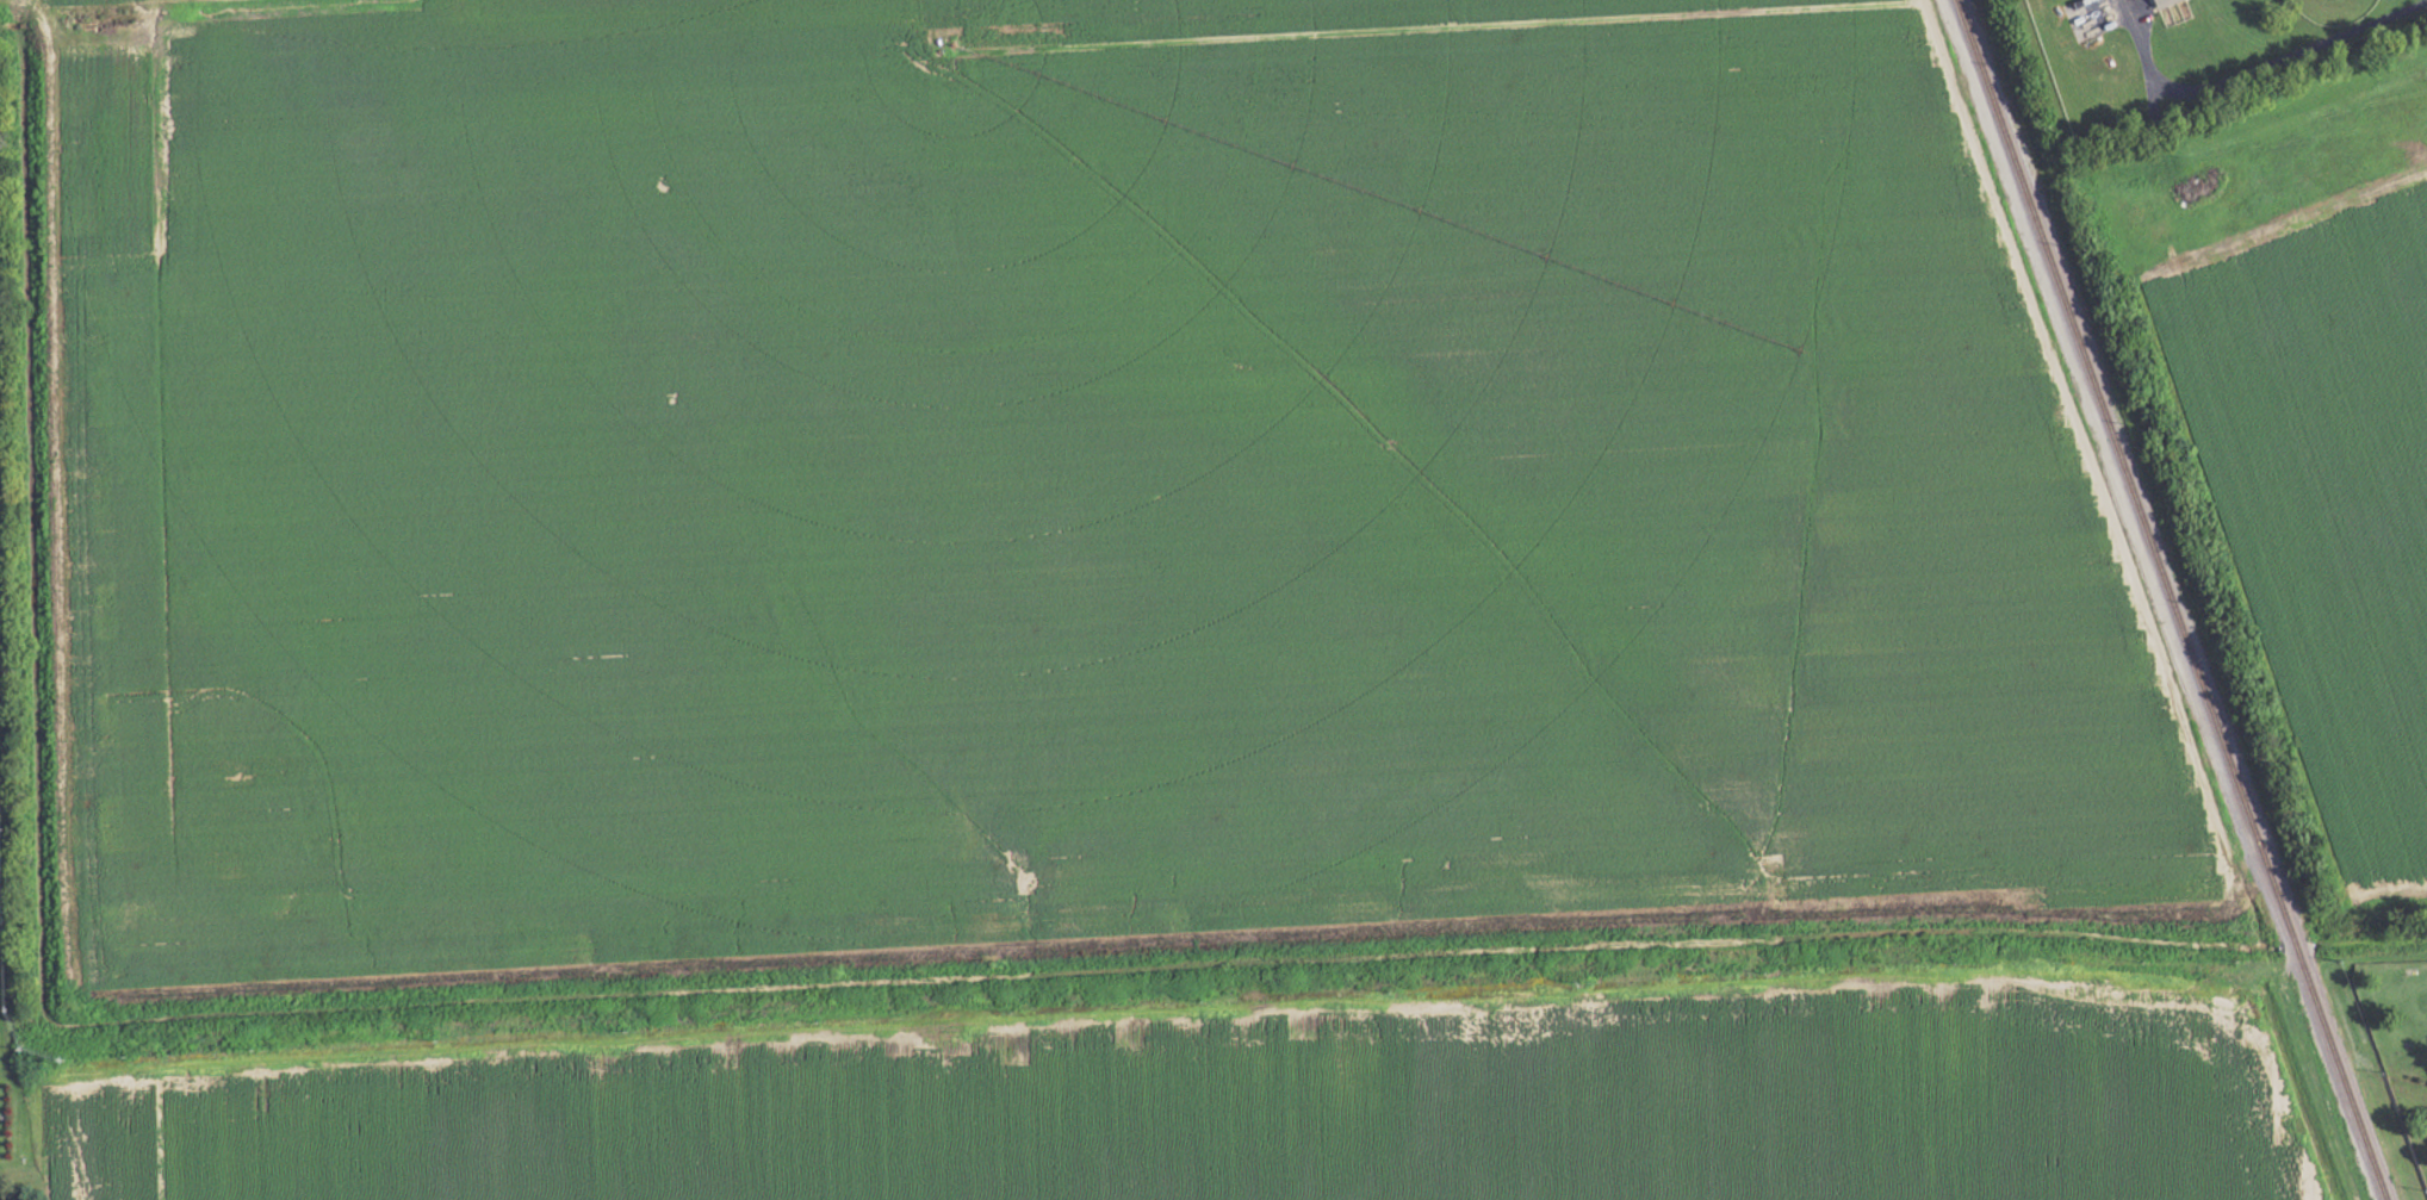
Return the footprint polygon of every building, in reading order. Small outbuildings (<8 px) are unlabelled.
[(2186,1),(2186,0),(2156,0),(2159,9),(2186,1)]
